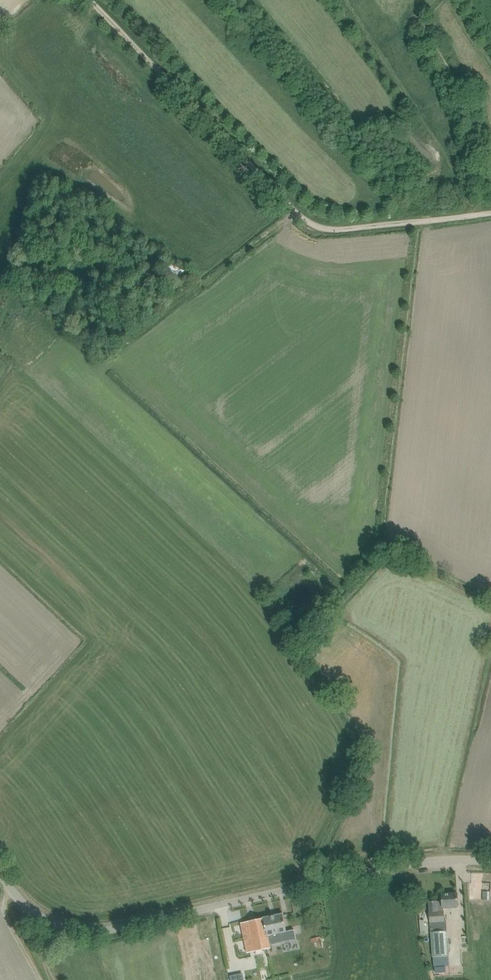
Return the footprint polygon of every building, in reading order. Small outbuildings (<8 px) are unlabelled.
[(115,301),(110,304),(114,311),(119,307),(115,301)] [(15,325),(22,318),(18,313),(10,320),(15,325)] [(476,890),(475,900),(483,901),(484,884),(480,884),(479,890),(476,890)] [(429,902),(430,912),(430,923),(443,922),(442,907),(458,906),(457,893),(442,894),(442,901),(437,902),(437,901),(429,902)] [(241,923),(243,933),(247,953),(270,948),(268,936),(287,932),(285,924),(283,914),(263,918),(263,919),(241,923)] [(433,957),(434,967),(449,966),(447,931),(431,932),(432,957),(433,957)] [(51,956),(53,963),(62,961),(60,954),(51,956)]
